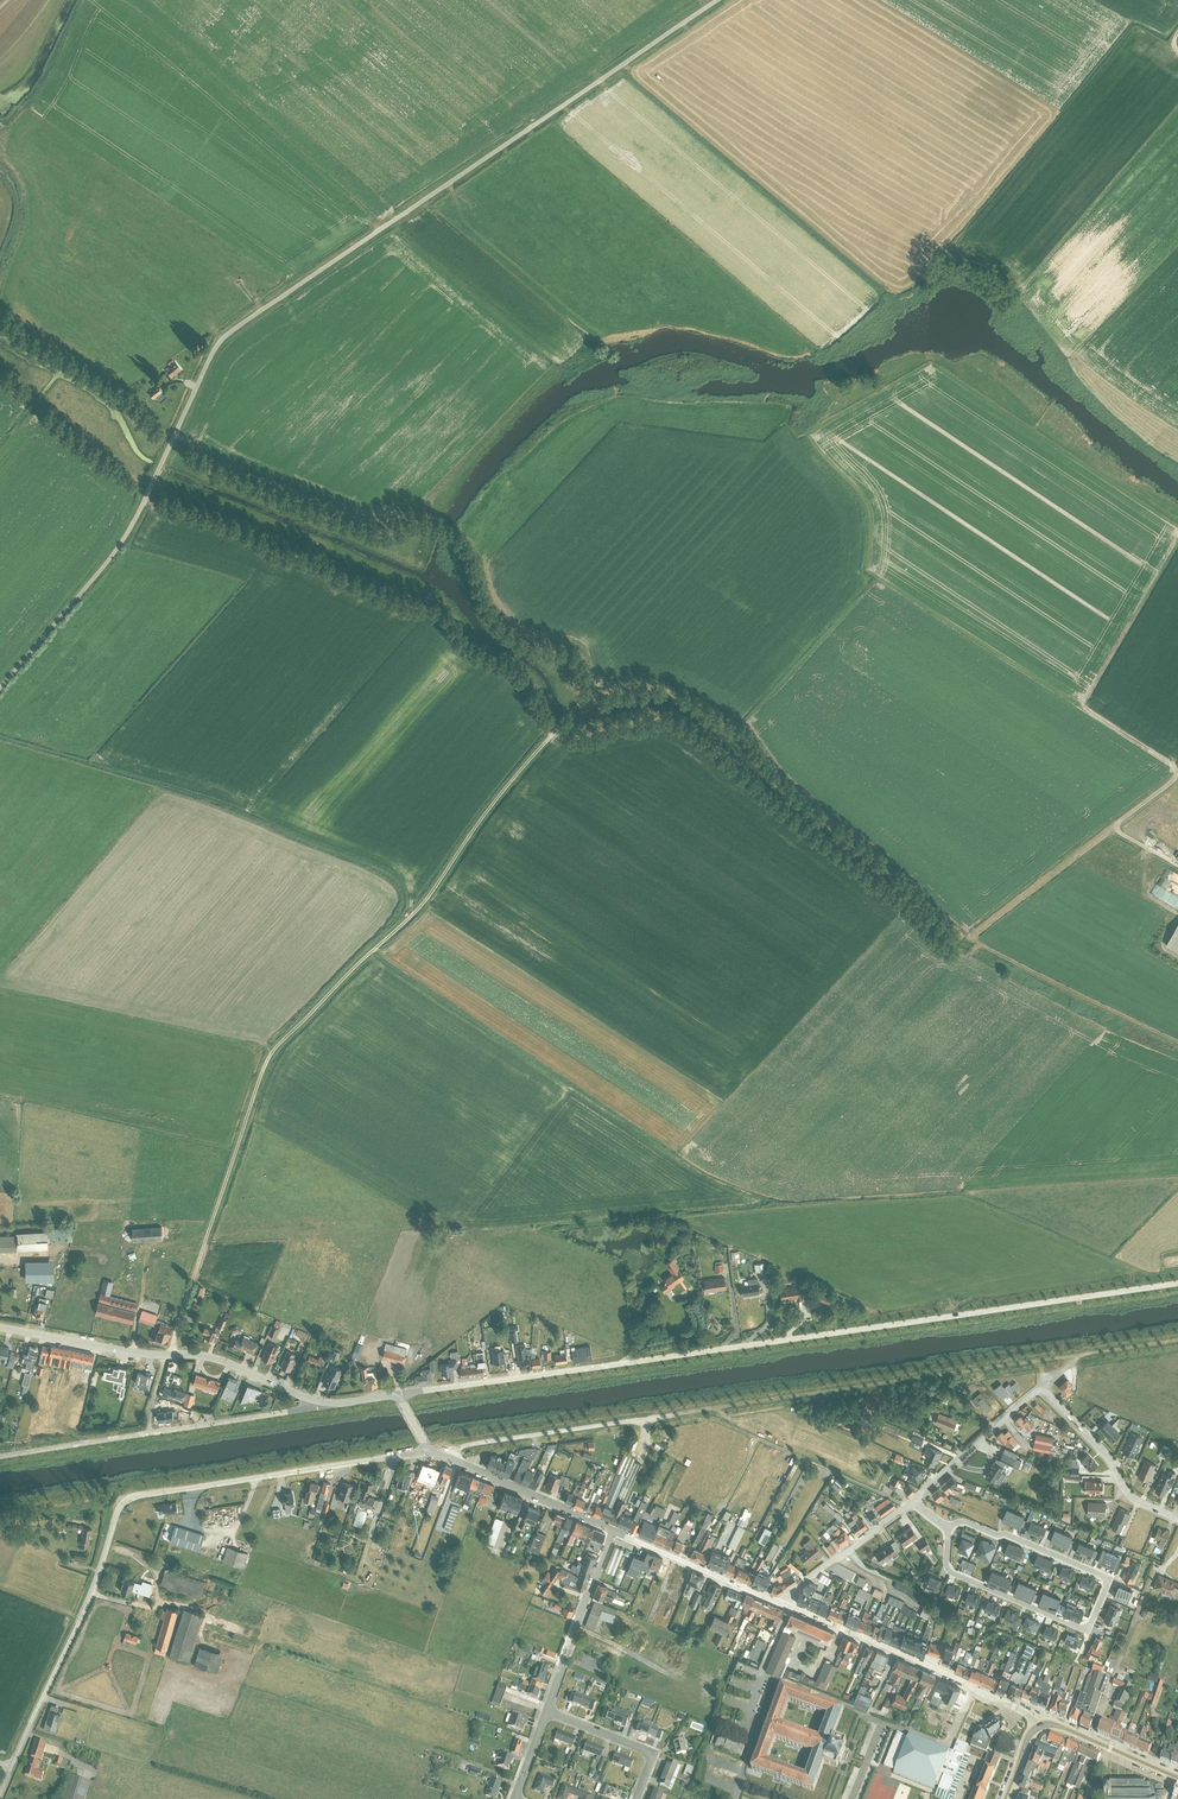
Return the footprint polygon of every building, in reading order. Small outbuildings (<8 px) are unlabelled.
[(172,377),(182,369),(175,362),(168,367),(170,369),(167,371),(172,377)] [(162,392),(158,387),(149,394),(153,399),(162,392)] [(1151,894),(1177,908),(1177,897),(1166,891),(1171,882),(1171,880),(1177,884),(1177,873),(1165,866),(1156,884),(1151,894)] [(1166,945),(1177,952),(1177,923),(1166,945)] [(46,1225),(16,1226),(17,1250),(48,1248),(47,1242),(54,1242),(73,1241),(72,1227),(46,1229),(46,1225)] [(162,1226),(132,1228),(133,1241),(163,1239),(162,1226)] [(0,1236),(0,1251),(16,1251),(15,1236),(0,1236)] [(739,1251),(731,1252),(732,1260),(740,1258),(739,1251)] [(666,1282),(660,1286),(665,1293),(675,1286),(674,1285),(685,1278),(678,1268),(680,1267),(676,1262),(678,1261),(675,1257),(666,1264),(672,1273),(663,1278),(666,1282)] [(754,1266),(755,1276),(766,1275),(765,1265),(754,1266)] [(725,1277),(704,1280),(706,1292),(726,1289),(725,1277)] [(748,1284),(741,1285),(743,1296),(760,1293),(757,1278),(748,1279),(748,1284)] [(104,1280),(96,1313),(133,1323),(136,1312),(109,1305),(109,1304),(136,1311),(138,1303),(111,1296),(114,1282),(104,1280)] [(801,1285),(780,1288),(781,1300),(797,1298),(797,1300),(803,1299),(801,1285)] [(820,1292),(817,1299),(829,1304),(832,1297),(820,1292)] [(36,1306),(34,1312),(36,1312),(35,1317),(42,1319),(47,1298),(41,1297),(39,1304),(40,1304),(39,1307),(36,1306)] [(142,1310),(139,1321),(155,1326),(158,1315),(142,1310)] [(205,1327),(203,1332),(207,1334),(206,1338),(209,1339),(209,1340),(213,1342),(213,1341),(218,1343),(228,1320),(227,1320),(230,1313),(226,1311),(223,1319),(222,1318),(218,1327),(217,1326),(215,1331),(205,1327)] [(271,1325),(267,1334),(275,1337),(282,1322),(277,1319),(274,1326),(271,1325)] [(160,1326),(155,1342),(166,1346),(173,1327),(168,1326),(168,1324),(158,1320),(156,1324),(160,1326)] [(296,1329),(294,1334),(302,1337),(301,1340),(306,1342),(309,1335),(308,1335),(309,1334),(300,1330),(298,1329),(298,1330),(296,1329)] [(250,1338),(244,1336),(242,1341),(232,1337),(228,1347),(237,1351),(239,1350),(242,1351),(243,1351),(243,1350),(244,1348),(245,1348),(248,1349),(247,1351),(254,1354),(258,1343),(250,1339),(250,1338)] [(531,1358),(531,1347),(526,1348),(526,1342),(516,1344),(521,1367),(527,1366),(527,1367),(533,1366),(531,1358)] [(269,1343),(262,1359),(263,1359),(272,1363),(279,1347),(269,1343)] [(354,1353),(353,1356),(358,1358),(359,1356),(363,1346),(357,1343),(353,1353),(354,1353)] [(385,1350),(382,1358),(397,1362),(405,1364),(407,1356),(405,1355),(407,1349),(386,1343),(384,1349),(385,1350)] [(531,1358),(533,1366),(541,1365),(540,1357),(535,1357),(535,1351),(535,1345),(534,1345),(534,1344),(533,1344),(533,1343),(531,1343),(531,1347),(531,1358)] [(544,1353),(542,1353),(542,1355),(544,1355),(544,1358),(551,1358),(551,1350),(548,1350),(548,1346),(546,1346),(546,1344),(543,1344),(542,1347),(545,1347),(544,1349),(542,1349),(542,1352),(544,1352),(544,1353)] [(575,1346),(571,1346),(573,1360),(592,1358),(590,1344),(575,1347),(575,1346)] [(1,1359),(0,1361),(6,1363),(9,1347),(3,1346),(2,1347),(0,1346),(0,1359),(1,1359)] [(39,1362),(45,1364),(49,1348),(43,1346),(42,1354),(41,1354),(39,1362)] [(55,1356),(57,1347),(51,1346),(47,1364),(51,1365),(53,1356),(55,1356)] [(25,1372),(22,1385),(23,1385),(22,1389),(27,1390),(38,1349),(37,1349),(30,1347),(28,1356),(24,1355),(23,1362),(26,1363),(25,1368),(30,1369),(29,1373),(25,1372)] [(503,1348),(492,1350),(494,1362),(505,1361),(503,1348)] [(561,1353),(555,1354),(556,1363),(567,1361),(566,1348),(560,1349),(561,1353)] [(287,1350),(282,1363),(284,1364),(282,1367),(290,1371),(296,1358),(294,1357),(295,1354),(287,1350)] [(335,1350),(331,1358),(337,1360),(341,1352),(335,1350)] [(11,1351),(7,1366),(12,1368),(16,1353),(11,1351)] [(475,1352),(478,1374),(485,1374),(483,1365),(485,1365),(483,1351),(475,1352)] [(466,1364),(467,1376),(478,1374),(475,1352),(473,1353),(475,1363),(471,1363),(466,1364)] [(310,1355),(307,1360),(320,1365),(324,1366),(327,1358),(320,1355),(319,1359),(310,1355)] [(441,1364),(442,1373),(446,1375),(447,1375),(447,1379),(454,1378),(453,1368),(457,1368),(457,1366),(458,1365),(457,1359),(455,1359),(449,1360),(449,1363),(441,1364)] [(38,1366),(36,1372),(36,1373),(35,1377),(41,1378),(45,1364),(39,1362),(38,1366)] [(328,1372),(323,1383),(328,1385),(328,1386),(333,1388),(341,1370),(332,1365),(329,1372),(328,1372)] [(105,1370),(103,1378),(116,1381),(116,1384),(118,1384),(116,1392),(120,1392),(119,1398),(123,1399),(126,1387),(125,1387),(127,1377),(125,1377),(127,1369),(118,1367),(118,1368),(114,1367),(109,1367),(109,1371),(105,1370)] [(367,1367),(362,1368),(364,1383),(369,1383),(369,1386),(376,1385),(374,1371),(367,1372),(367,1367)] [(431,1372),(431,1368),(422,1369),(423,1371),(421,1371),(421,1375),(415,1375),(416,1383),(433,1381),(431,1372)] [(138,1373),(136,1383),(140,1384),(139,1388),(147,1390),(151,1373),(146,1372),(145,1375),(138,1373)] [(196,1375),(193,1385),(217,1392),(220,1382),(196,1375)] [(229,1377),(221,1396),(226,1399),(228,1395),(234,1398),(237,1390),(234,1389),(237,1381),(238,1381),(237,1380),(229,1377)] [(1068,1379),(1060,1387),(1067,1395),(1073,1389),(1071,1387),(1073,1384),(1068,1379)] [(1001,1383),(994,1389),(1003,1399),(1008,1394),(1009,1396),(1021,1386),(1016,1381),(1012,1385),(1010,1383),(1004,1387),(1001,1383)] [(248,1386),(244,1394),(241,1401),(249,1400),(248,1399),(255,1398),(255,1397),(260,1396),(261,1396),(263,1391),(260,1390),(248,1385),(248,1386)] [(42,1397),(45,1387),(40,1386),(37,1395),(42,1397)] [(184,1400),(187,1393),(174,1388),(174,1390),(165,1387),(162,1394),(179,1400),(179,1398),(184,1400)] [(965,1389),(961,1392),(966,1399),(970,1396),(965,1389)] [(981,1392),(972,1399),(977,1405),(981,1404),(987,1411),(991,1407),(983,1397),(985,1396),(981,1392)] [(187,1393),(184,1400),(185,1400),(184,1405),(192,1407),(193,1401),(194,1401),(196,1395),(187,1393)] [(162,1402),(163,1400),(158,1399),(155,1408),(155,1412),(156,1421),(164,1420),(163,1410),(158,1411),(158,1409),(160,1410),(162,1402)] [(1036,1401),(1032,1405),(1042,1414),(1046,1410),(1046,1409),(1045,1410),(1036,1401)] [(171,1413),(164,1415),(165,1420),(178,1418),(177,1411),(174,1412),(173,1410),(170,1411),(171,1413)] [(933,1411),(930,1421),(954,1430),(957,1420),(950,1417),(951,1416),(947,1414),(946,1417),(939,1414),(933,1411)] [(1021,1415),(1015,1420),(1021,1427),(1024,1424),(1029,1430),(1033,1426),(1026,1417),(1024,1419),(1021,1415)] [(1108,1420),(1100,1428),(1113,1442),(1121,1434),(1108,1420)] [(1002,1431),(997,1435),(1003,1443),(1005,1440),(1012,1447),(1015,1450),(1021,1445),(1018,1442),(1018,1441),(1008,1430),(1005,1433),(1002,1431)] [(1132,1432),(1123,1452),(1134,1457),(1143,1437),(1142,1437),(1143,1435),(1133,1431),(1132,1433),(1132,1432)] [(1037,1433),(1035,1441),(1042,1443),(1052,1444),(1054,1437),(1037,1433)] [(914,1435),(911,1441),(922,1445),(924,1440),(914,1435)] [(594,1441),(585,1441),(585,1449),(591,1449),(591,1450),(594,1450),(594,1441)] [(1034,1441),(1033,1449),(1051,1452),(1052,1445),(1034,1441)] [(548,1444),(542,1456),(547,1458),(549,1453),(553,1454),(558,1443),(548,1444)] [(1163,1447),(1159,1455),(1165,1458),(1169,1447),(1164,1445),(1163,1447)] [(925,1451),(924,1453),(927,1454),(926,1455),(926,1457),(924,1462),(934,1466),(936,1461),(938,1462),(942,1452),(930,1447),(927,1446),(925,1451)] [(518,1454),(514,1463),(515,1464),(512,1469),(516,1471),(515,1475),(510,1472),(508,1476),(520,1482),(526,1469),(531,1457),(536,1447),(520,1449),(518,1454)] [(536,1447),(531,1457),(535,1459),(540,1449),(536,1447)] [(1003,1452),(1016,1458),(1018,1453),(1005,1447),(1003,1452)] [(514,1463),(518,1454),(511,1451),(508,1459),(505,1458),(504,1461),(500,1459),(501,1456),(495,1454),(494,1455),(492,1454),(487,1467),(508,1476),(510,1472),(514,1463)] [(584,1451),(582,1457),(590,1460),(592,1455),(584,1451)] [(609,1492),(599,1516),(616,1524),(621,1512),(625,1502),(619,1499),(615,1509),(613,1508),(618,1496),(625,1499),(641,1464),(633,1460),(635,1457),(624,1452),(616,1470),(618,1471),(609,1492)] [(1016,1458),(1003,1452),(1000,1460),(997,1458),(995,1462),(994,1461),(991,1466),(992,1466),(986,1476),(996,1482),(996,1481),(1000,1484),(1006,1473),(1002,1471),(1004,1467),(1003,1467),(1005,1462),(1007,1463),(1013,1466),(1016,1458)] [(896,1453),(894,1459),(899,1462),(902,1457),(900,1457),(901,1455),(896,1453)] [(1088,1453),(1080,1460),(1090,1471),(1098,1464),(1088,1453)] [(1073,1458),(1072,1467),(1071,1475),(1079,1475),(1080,1467),(1079,1467),(1079,1463),(1076,1462),(1076,1458),(1075,1458),(1073,1458)] [(423,1462),(417,1479),(435,1485),(443,1463),(442,1463),(438,1461),(434,1460),(432,1465),(423,1462)] [(1146,1460),(1139,1477),(1148,1481),(1154,1469),(1156,1465),(1146,1460)] [(795,1462),(787,1477),(790,1479),(798,1464),(795,1462)] [(446,1465),(439,1481),(445,1484),(452,1467),(446,1465)] [(909,1471),(907,1476),(917,1480),(919,1477),(920,1478),(922,1474),(924,1475),(926,1470),(918,1467),(912,1465),(911,1466),(908,1471),(909,1471)] [(533,1472),(528,1485),(535,1488),(537,1484),(539,1484),(544,1472),(536,1468),(534,1473),(533,1472)] [(526,1469),(520,1482),(528,1485),(533,1472),(526,1469)] [(1163,1473),(1156,1490),(1165,1494),(1169,1485),(1171,1486),(1177,1473),(1169,1470),(1167,1475),(1163,1473)] [(471,1475),(462,1471),(460,1471),(454,1487),(457,1489),(465,1492),(468,1485),(472,1476),(471,1475)] [(411,1477),(409,1477),(400,1474),(397,1485),(402,1486),(401,1490),(405,1491),(406,1489),(407,1489),(408,1488),(411,1477)] [(563,1483),(566,1476),(562,1474),(560,1478),(551,1474),(546,1486),(555,1490),(558,1483),(562,1485),(563,1483)] [(472,1476),(468,1485),(470,1486),(470,1487),(471,1487),(463,1506),(467,1508),(472,1496),(479,1479),(472,1476)] [(953,1487),(963,1491),(964,1492),(966,1489),(964,1488),(965,1485),(980,1491),(981,1487),(966,1481),(964,1485),(958,1483),(952,1476),(947,1480),(953,1487)] [(890,1483),(888,1487),(891,1488),(890,1490),(894,1493),(897,1486),(903,1488),(910,1495),(915,1490),(909,1483),(894,1477),(891,1483),(890,1483)] [(834,1482),(832,1485),(837,1490),(843,1483),(837,1478),(836,1479),(834,1482)] [(479,1479),(472,1496),(478,1498),(485,1481),(479,1479)] [(953,1487),(947,1480),(942,1484),(945,1488),(948,1492),(951,1490),(958,1494),(959,1492),(962,1493),(963,1491),(953,1487)] [(1086,1480),(1085,1492),(1103,1493),(1104,1481),(1086,1480)] [(317,1507),(317,1508),(322,1509),(324,1502),(323,1501),(324,1497),(326,1498),(327,1494),(325,1493),(325,1491),(328,1492),(330,1483),(324,1481),(317,1507)] [(344,1481),(338,1497),(349,1501),(355,1485),(344,1481)] [(361,1493),(358,1503),(371,1508),(374,1497),(370,1496),(369,1496),(368,1496),(370,1490),(372,1490),(374,1484),(369,1482),(365,1481),(361,1493)] [(485,1481),(478,1498),(472,1515),(475,1516),(479,1506),(481,1507),(482,1505),(484,1505),(487,1498),(484,1496),(484,1494),(483,1493),(484,1492),(491,1495),(495,1485),(485,1481)] [(316,1492),(318,1484),(311,1483),(310,1489),(309,1489),(308,1491),(307,1491),(305,1500),(313,1503),(315,1494),(316,1494),(316,1492)] [(573,1505),(581,1485),(577,1483),(574,1489),(572,1494),(569,1492),(565,1501),(573,1505)] [(581,1485),(573,1505),(584,1510),(589,1498),(584,1496),(588,1488),(581,1485)] [(593,1513),(597,1503),(601,1494),(600,1494),(602,1489),(598,1488),(592,1502),(591,1502),(587,1511),(593,1513)] [(938,1488),(933,1493),(936,1496),(936,1498),(938,1499),(939,1500),(942,1498),(946,1502),(946,1503),(948,1501),(952,1502),(955,1503),(956,1504),(957,1502),(960,1504),(962,1500),(954,1497),(951,1496),(950,1499),(946,1494),(945,1495),(938,1488)] [(290,1501),(293,1501),(294,1501),(293,1492),(285,1493),(285,1494),(284,1494),(281,1495),(282,1503),(285,1503),(286,1512),(291,1511),(290,1506),(291,1506),(290,1501)] [(505,1492),(499,1507),(505,1510),(510,1512),(511,1512),(517,1514),(522,1498),(505,1492)] [(597,1503),(593,1513),(594,1514),(599,1516),(609,1492),(608,1492),(606,1492),(605,1494),(604,1493),(599,1504),(597,1503)] [(431,1497),(426,1510),(433,1513),(439,1496),(432,1494),(431,1497)] [(872,1495),(868,1499),(872,1503),(876,1499),(872,1495)] [(412,1512),(424,1516),(430,1500),(417,1496),(412,1512)] [(880,1507),(877,1509),(882,1516),(896,1506),(891,1500),(887,1498),(878,1505),(880,1507)] [(634,1518),(629,1529),(635,1532),(639,1523),(638,1523),(639,1515),(642,1516),(648,1503),(642,1501),(634,1518)] [(866,1501),(863,1503),(870,1512),(867,1514),(873,1522),(879,1518),(869,1504),(866,1501)] [(169,1504),(158,1505),(158,1507),(158,1508),(158,1510),(159,1510),(159,1512),(165,1511),(166,1515),(179,1513),(177,1502),(176,1502),(172,1503),(169,1504),(169,1503),(169,1504)] [(1088,1502),(1088,1515),(1096,1516),(1097,1515),(1106,1516),(1106,1502),(1088,1502)] [(852,1503),(849,1505),(857,1512),(859,1509),(852,1503)] [(453,1505),(444,1528),(451,1531),(459,1507),(453,1505)] [(651,1505),(648,1511),(652,1513),(653,1512),(663,1517),(666,1509),(656,1505),(655,1507),(651,1505)] [(520,1515),(514,1528),(518,1529),(519,1528),(523,1530),(528,1519),(535,1522),(540,1511),(529,1506),(524,1517),(520,1515)] [(280,1508),(273,1509),(274,1517),(281,1516),(280,1508)] [(1006,1511),(1003,1518),(1002,1520),(1006,1522),(1011,1524),(1016,1512),(1007,1508),(1006,1511)] [(1120,1508),(1112,1528),(1121,1532),(1124,1523),(1127,1524),(1131,1513),(1120,1508)] [(621,1512),(616,1524),(617,1524),(620,1525),(621,1526),(621,1525),(623,1526),(624,1527),(628,1528),(628,1529),(629,1529),(634,1518),(628,1515),(630,1511),(626,1509),(624,1514),(621,1512)] [(740,1518),(737,1524),(743,1527),(746,1521),(745,1521),(746,1518),(747,1519),(750,1511),(744,1509),(742,1512),(743,1513),(740,1518)] [(726,1510),(722,1517),(727,1519),(731,1512),(726,1510)] [(658,1526),(653,1540),(664,1544),(670,1528),(673,1524),(681,1512),(679,1511),(678,1513),(674,1511),(669,1522),(666,1520),(665,1524),(661,1522),(658,1526)] [(837,1518),(840,1521),(844,1517),(837,1511),(833,1515),(837,1518)] [(851,1515),(847,1511),(844,1513),(849,1520),(848,1521),(851,1524),(850,1525),(856,1534),(862,1530),(852,1515),(851,1515)] [(559,1533),(566,1516),(556,1512),(553,1520),(557,1522),(556,1524),(558,1525),(555,1532),(559,1533)] [(699,1560),(711,1535),(712,1533),(708,1531),(699,1549),(695,1548),(699,1538),(700,1538),(705,1529),(705,1530),(713,1514),(708,1512),(687,1555),(699,1560)] [(1016,1512),(1011,1524),(1016,1526),(1020,1528),(1021,1526),(1024,1519),(1025,1516),(1016,1512)] [(852,1515),(862,1530),(867,1526),(865,1523),(866,1522),(863,1518),(862,1518),(860,1519),(855,1513),(852,1515)] [(566,1516),(559,1533),(557,1539),(561,1541),(565,1531),(571,1534),(576,1521),(566,1516)] [(496,1517),(487,1542),(495,1545),(503,1520),(496,1517)] [(678,1535),(673,1544),(672,1548),(679,1551),(685,1537),(687,1537),(688,1534),(686,1533),(688,1529),(689,1530),(693,1522),(687,1519),(682,1527),(678,1535)] [(646,1536),(651,1523),(645,1520),(639,1533),(646,1536)] [(1031,1522),(1028,1529),(1027,1531),(1035,1534),(1040,1523),(1032,1520),(1031,1522)] [(576,1521),(571,1534),(567,1542),(571,1544),(574,1538),(573,1538),(575,1534),(579,1536),(584,1524),(576,1521)] [(835,1530),(845,1542),(850,1538),(844,1530),(842,1532),(838,1527),(833,1522),(831,1526),(835,1530)] [(69,1523),(68,1527),(83,1530),(80,1546),(89,1547),(92,1529),(84,1528),(84,1526),(69,1523)] [(167,1523),(162,1538),(195,1548),(196,1541),(199,1542),(201,1535),(198,1534),(198,1533),(167,1523)] [(651,1523),(646,1536),(653,1540),(658,1526),(651,1523)] [(1040,1523),(1035,1534),(1043,1538),(1043,1536),(1046,1529),(1047,1527),(1040,1523)] [(584,1524),(579,1536),(584,1538),(589,1526),(584,1524)] [(670,1528),(664,1544),(670,1547),(671,1543),(673,1544),(678,1535),(682,1527),(678,1525),(677,1527),(673,1524),(670,1528)] [(738,1525),(728,1545),(735,1549),(745,1528),(738,1525)] [(835,1530),(831,1526),(830,1525),(826,1529),(831,1534),(832,1532),(836,1537),(833,1539),(839,1546),(845,1542),(835,1530)] [(589,1526),(584,1538),(584,1539),(589,1541),(594,1528),(589,1526)] [(911,1526),(897,1536),(904,1545),(905,1545),(913,1540),(912,1540),(917,1535),(911,1526)] [(764,1544),(771,1530),(765,1527),(761,1535),(758,1541),(764,1544)] [(1159,1527),(1154,1537),(1160,1540),(1158,1545),(1163,1547),(1170,1530),(1164,1528),(1164,1529),(1159,1527)] [(594,1528),(589,1541),(594,1544),(592,1548),(599,1551),(601,1545),(600,1545),(601,1542),(602,1542),(605,1533),(594,1528)] [(1054,1532),(1051,1539),(1050,1541),(1054,1543),(1059,1544),(1064,1532),(1056,1529),(1054,1532)] [(531,1546),(529,1550),(530,1550),(532,1551),(538,1554),(546,1535),(537,1531),(531,1546)] [(963,1538),(959,1549),(969,1553),(976,1537),(963,1531),(961,1535),(961,1537),(963,1538)] [(1064,1532),(1059,1544),(1064,1546),(1068,1548),(1069,1546),(1072,1540),(1073,1536),(1064,1532)] [(827,1538),(823,1533),(820,1535),(824,1540),(822,1541),(831,1552),(836,1549),(830,1541),(827,1538)] [(711,1535),(699,1560),(706,1563),(719,1538),(711,1535)] [(1118,1536),(1115,1541),(1122,1544),(1125,1538),(1121,1536),(1121,1537),(1118,1536)] [(807,1549),(799,1555),(807,1564),(816,1556),(818,1558),(819,1558),(818,1557),(823,1554),(810,1538),(803,1544),(807,1549)] [(925,1538),(916,1544),(921,1551),(930,1545),(925,1538)] [(983,1540),(976,1554),(990,1560),(996,1545),(983,1540)] [(774,1542),(765,1558),(771,1561),(779,1545),(774,1542)] [(1008,1546),(1005,1552),(1005,1553),(1012,1556),(1017,1546),(1009,1542),(1008,1546)] [(1079,1543),(1076,1550),(1075,1552),(1083,1555),(1087,1545),(1080,1542),(1079,1543)] [(891,1543),(875,1554),(881,1563),(886,1559),(888,1561),(888,1562),(889,1563),(890,1563),(891,1563),(892,1562),(893,1560),(892,1559),(891,1558),(890,1557),(897,1552),(891,1543)] [(606,1571),(616,1574),(623,1547),(613,1545),(606,1571)] [(1087,1545),(1083,1555),(1091,1558),(1091,1556),(1094,1549),(1095,1548),(1087,1545)] [(228,1546),(223,1561),(244,1568),(249,1553),(247,1553),(246,1553),(246,1552),(228,1546)] [(743,1546),(739,1555),(743,1556),(747,1548),(743,1546)] [(1012,1556),(1020,1559),(1023,1552),(1024,1549),(1017,1546),(1012,1556)] [(711,1565),(717,1552),(713,1550),(706,1563),(711,1565)] [(1107,1565),(1112,1554),(1103,1550),(1098,1561),(1107,1565)] [(576,1565),(591,1573),(596,1558),(592,1556),(593,1552),(589,1551),(588,1555),(585,1553),(582,1562),(578,1561),(576,1565)] [(638,1569),(637,1572),(645,1575),(646,1573),(654,1554),(647,1551),(644,1559),(639,1570),(638,1569)] [(717,1552),(711,1565),(724,1571),(728,1562),(730,1558),(728,1556),(728,1555),(723,1553),(723,1554),(717,1552)] [(75,1553),(74,1559),(86,1562),(87,1556),(75,1553)] [(654,1554),(646,1573),(650,1575),(651,1572),(656,1574),(663,1558),(654,1554)] [(1112,1554),(1107,1565),(1116,1569),(1121,1558),(1112,1554)] [(632,1573),(639,1557),(633,1555),(627,1571),(632,1573)] [(1041,1568),(1046,1558),(1044,1558),(1038,1555),(1034,1565),(1041,1568)] [(728,1562),(724,1571),(734,1575),(738,1567),(743,1558),(738,1556),(734,1564),(728,1562)] [(757,1570),(759,1567),(764,1558),(760,1556),(757,1562),(755,1560),(752,1567),(754,1568),(757,1570)] [(639,1557),(632,1573),(635,1575),(637,1572),(638,1569),(639,1570),(644,1559),(639,1557)] [(967,1567),(970,1561),(963,1558),(960,1564),(967,1567)] [(1046,1558),(1041,1568),(1049,1571),(1053,1561),(1046,1558)] [(1132,1561),(1136,1562),(1137,1560),(1132,1558),(1131,1560),(1126,1558),(1124,1564),(1130,1567),(1132,1561)] [(790,1561),(787,1564),(797,1572),(800,1569),(790,1561)] [(970,1561),(967,1567),(974,1570),(977,1564),(970,1561)] [(1132,1561),(1130,1567),(1128,1571),(1127,1573),(1125,1572),(1122,1578),(1134,1583),(1139,1572),(1137,1572),(1140,1564),(1136,1562),(1132,1561)] [(579,1578),(587,1581),(591,1573),(576,1565),(573,1563),(571,1569),(577,1571),(576,1573),(578,1574),(577,1575),(579,1577),(579,1578)] [(562,1580),(568,1570),(558,1565),(557,1566),(561,1568),(560,1571),(555,1567),(551,1573),(548,1570),(540,1581),(544,1584),(540,1590),(545,1593),(557,1576),(562,1580)] [(781,1574),(785,1581),(789,1587),(793,1585),(797,1582),(800,1580),(794,1571),(791,1573),(788,1566),(780,1571),(781,1573),(781,1574)] [(1063,1566),(1059,1576),(1071,1581),(1075,1571),(1071,1569),(1067,1567),(1067,1568),(1063,1566)] [(738,1567),(734,1575),(744,1580),(749,1571),(742,1568),(738,1567)] [(755,1574),(750,1583),(763,1588),(768,1580),(771,1576),(768,1574),(769,1573),(764,1571),(765,1570),(759,1567),(757,1570),(756,1573),(755,1574)] [(166,1570),(160,1587),(200,1599),(205,1582),(166,1570)] [(568,1570),(562,1580),(561,1581),(568,1585),(570,1581),(571,1580),(577,1583),(576,1584),(585,1588),(587,1581),(579,1578),(579,1577),(577,1575),(568,1570)] [(692,1570),(684,1591),(690,1594),(691,1590),(692,1591),(694,1585),(698,1587),(699,1587),(701,1582),(702,1583),(705,1576),(692,1570)] [(999,1584),(1003,1575),(993,1570),(988,1582),(997,1587),(999,1584)] [(749,1571),(744,1580),(750,1583),(755,1574),(752,1572),(749,1571)] [(828,1585),(832,1578),(821,1573),(818,1580),(828,1585)] [(1153,1587),(1175,1597),(1177,1590),(1177,1582),(1159,1573),(1153,1587)] [(785,1581),(781,1574),(777,1576),(776,1576),(781,1583),(785,1581)] [(859,1575),(856,1583),(863,1586),(866,1578),(859,1575)] [(929,1580),(926,1585),(934,1588),(933,1589),(938,1591),(943,1580),(938,1578),(938,1579),(930,1575),(930,1576),(929,1576),(928,1579),(929,1580)] [(999,1584),(997,1587),(1007,1591),(1012,1579),(1003,1575),(999,1584)] [(1083,1575),(1079,1585),(1092,1590),(1096,1580),(1091,1578),(1087,1576),(1087,1577),(1083,1575)] [(125,1579),(121,1591),(131,1594),(132,1591),(149,1596),(153,1584),(143,1581),(142,1585),(125,1579)] [(768,1580),(763,1588),(776,1594),(778,1594),(784,1590),(781,1583),(776,1585),(768,1580)] [(707,1594),(702,1605),(709,1608),(711,1605),(713,1606),(716,1598),(713,1597),(714,1595),(716,1596),(721,1586),(718,1584),(717,1584),(715,1583),(712,1582),(711,1581),(707,1592),(709,1593),(708,1595),(707,1594)] [(781,1583),(784,1590),(789,1587),(785,1581),(781,1583)] [(1017,1586),(1015,1592),(1014,1594),(1017,1595),(1023,1598),(1028,1584),(1019,1581),(1017,1586)] [(808,1601),(813,1590),(816,1584),(810,1582),(809,1584),(808,1584),(807,1585),(806,1585),(806,1586),(805,1586),(805,1587),(804,1587),(804,1588),(804,1589),(803,1589),(803,1590),(803,1591),(802,1592),(801,1592),(796,1602),(799,1603),(806,1606),(808,1601)] [(596,1590),(618,1598),(620,1594),(617,1593),(618,1593),(607,1589),(608,1587),(598,1583),(596,1590)] [(907,1584),(904,1591),(907,1593),(912,1587),(910,1585),(909,1585),(909,1584),(907,1584)] [(949,1584),(945,1593),(957,1598),(962,1588),(957,1586),(953,1585),(949,1584)] [(1028,1584),(1023,1598),(1028,1600),(1029,1600),(1031,1601),(1032,1599),(1037,1588),(1028,1584)] [(859,1587),(856,1594),(867,1599),(871,1593),(859,1587)] [(875,1588),(872,1594),(876,1596),(880,1598),(883,1591),(875,1588)] [(728,1589),(725,1596),(732,1599),(730,1603),(738,1606),(742,1595),(728,1589)] [(618,1598),(596,1590),(592,1599),(602,1603),(604,1598),(622,1604),(623,1602),(624,1600),(618,1598)] [(808,1601),(806,1606),(816,1610),(820,1601),(824,1595),(824,1594),(813,1590),(808,1601)] [(666,1601),(669,1594),(661,1591),(658,1598),(666,1601)] [(697,1591),(690,1606),(695,1608),(698,1601),(701,1602),(704,1595),(697,1591)] [(1042,1596),(1039,1602),(1038,1604),(1042,1606),(1047,1608),(1052,1595),(1044,1591),(1042,1596)] [(820,1601),(816,1610),(827,1615),(831,1605),(833,1602),(831,1601),(834,1594),(829,1592),(827,1596),(824,1595),(820,1601)] [(969,1592),(965,1601),(977,1607),(981,1597),(977,1595),(973,1593),(972,1594),(969,1592)] [(746,1614),(754,1597),(747,1594),(742,1604),(745,1605),(743,1608),(745,1609),(743,1612),(746,1614)] [(1052,1595),(1047,1608),(1052,1610),(1056,1612),(1056,1610),(1061,1599),(1052,1595)] [(831,1605),(827,1615),(835,1619),(845,1597),(842,1596),(837,1606),(835,1606),(835,1607),(831,1605)] [(893,1599),(891,1603),(896,1606),(896,1605),(898,1602),(898,1601),(899,1599),(894,1596),(893,1599)] [(745,1616),(748,1618),(751,1619),(754,1612),(757,1613),(758,1611),(763,1601),(754,1597),(746,1614),(745,1616)] [(845,1597),(835,1619),(836,1619),(843,1622),(844,1622),(848,1613),(845,1612),(848,1605),(846,1604),(848,1599),(845,1597)] [(548,1599),(546,1605),(554,1607),(554,1606),(562,1609),(561,1612),(571,1615),(574,1609),(548,1599)] [(1061,1599),(1056,1610),(1060,1611),(1065,1600),(1061,1599)] [(595,1600),(585,1626),(598,1631),(603,1618),(613,1622),(616,1615),(615,1614),(617,1609),(595,1600)] [(988,1600),(984,1610),(997,1615),(1001,1605),(996,1603),(992,1602),(988,1600)] [(763,1601),(758,1611),(766,1614),(771,1604),(763,1601)] [(771,1604),(766,1614),(772,1617),(776,1607),(771,1604)] [(1072,1618),(1076,1608),(1067,1604),(1063,1615),(1071,1618),(1072,1618)] [(1108,1612),(1117,1616),(1121,1608),(1111,1604),(1108,1612)] [(848,1613),(844,1622),(852,1626),(857,1614),(859,1609),(851,1605),(848,1613)] [(734,1615),(737,1609),(731,1606),(725,1620),(714,1615),(709,1627),(719,1631),(714,1642),(720,1645),(734,1615)] [(924,1606),(919,1614),(920,1615),(921,1615),(927,1618),(931,1610),(924,1606)] [(776,1607),(772,1617),(774,1618),(779,1620),(783,1610),(782,1609),(776,1607)] [(908,1607),(905,1613),(905,1614),(909,1616),(910,1616),(913,1609),(912,1609),(908,1607)] [(156,1647),(155,1653),(165,1656),(166,1650),(167,1650),(178,1611),(167,1608),(166,1611),(162,1610),(160,1618),(164,1619),(156,1647)] [(864,1620),(860,1629),(871,1634),(877,1618),(879,1618),(883,1609),(880,1608),(879,1612),(874,1609),(871,1615),(873,1616),(872,1619),(867,1616),(865,1621),(864,1620)] [(1014,1626),(1019,1616),(1020,1613),(1008,1608),(1004,1619),(1010,1622),(1009,1624),(1014,1626)] [(1076,1608),(1072,1618),(1075,1619),(1074,1620),(1080,1622),(1084,1612),(1076,1608)] [(184,1609),(170,1654),(189,1660),(203,1615),(184,1609)] [(859,1618),(855,1627),(860,1629),(864,1620),(865,1621),(867,1616),(869,1612),(865,1610),(861,1619),(859,1618)] [(1117,1616),(1108,1612),(1104,1620),(1114,1624),(1117,1616)] [(788,1619),(785,1626),(789,1627),(790,1625),(828,1642),(830,1638),(833,1632),(833,1631),(832,1631),(825,1628),(791,1613),(789,1617),(788,1617),(787,1618),(788,1619)] [(882,1622),(876,1636),(881,1638),(889,1617),(890,1618),(891,1617),(891,1616),(886,1614),(886,1613),(882,1622)] [(857,1614),(852,1626),(855,1627),(859,1618),(860,1616),(857,1614)] [(748,1618),(745,1616),(740,1627),(743,1628),(747,1619),(748,1619),(748,1618)] [(1019,1616),(1014,1626),(1013,1628),(1016,1629),(1019,1624),(1020,1625),(1023,1618),(1019,1616)] [(1027,1616),(1023,1625),(1037,1631),(1040,1622),(1036,1621),(1036,1620),(1027,1616)] [(889,1617),(881,1638),(887,1641),(892,1631),(893,1627),(892,1627),(891,1627),(894,1621),(891,1619),(892,1617),(891,1617),(890,1618),(889,1617)] [(877,1618),(871,1634),(876,1636),(882,1622),(881,1621),(882,1620),(879,1618),(877,1618)] [(893,1627),(892,1631),(896,1633),(900,1626),(895,1623),(894,1623),(893,1627)] [(921,1640),(915,1653),(922,1656),(931,1625),(927,1624),(921,1640)] [(1047,1625),(1043,1635),(1055,1640),(1059,1630),(1055,1628),(1051,1626),(1050,1627),(1047,1625)] [(900,1626),(896,1633),(902,1636),(903,1632),(905,1628),(900,1626)] [(748,1635),(746,1639),(751,1641),(752,1637),(753,1637),(755,1633),(750,1630),(748,1635)] [(783,1630),(766,1669),(778,1675),(779,1674),(801,1683),(801,1684),(813,1689),(826,1693),(836,1669),(837,1670),(839,1666),(825,1660),(816,1680),(805,1675),(805,1673),(801,1671),(800,1673),(786,1667),(788,1662),(785,1661),(796,1636),(783,1630)] [(892,1631),(887,1641),(888,1642),(892,1643),(893,1641),(896,1633),(892,1631)] [(126,1632),(123,1643),(135,1647),(137,1642),(139,1643),(141,1638),(138,1637),(139,1637),(126,1632)] [(899,1643),(898,1646),(900,1646),(903,1648),(913,1652),(915,1653),(921,1640),(917,1638),(912,1636),(912,1635),(906,1633),(903,1632),(902,1636),(899,1643)] [(893,1641),(892,1643),(893,1643),(897,1645),(898,1646),(899,1643),(902,1636),(896,1633),(893,1641)] [(1068,1634),(1064,1642),(1077,1647),(1080,1639),(1068,1634)] [(847,1649),(852,1639),(845,1637),(843,1636),(839,1646),(841,1647),(836,1657),(842,1659),(847,1649)] [(1096,1640),(1097,1637),(1094,1644),(1093,1645),(1092,1644),(1089,1651),(1088,1650),(1086,1656),(1094,1660),(1103,1640),(1100,1638),(1099,1641),(1096,1640)] [(600,1649),(602,1642),(591,1638),(589,1645),(600,1649)] [(757,1638),(754,1645),(764,1649),(767,1642),(762,1640),(757,1638)] [(847,1649),(842,1659),(840,1662),(847,1665),(847,1666),(848,1667),(850,1668),(853,1662),(850,1661),(858,1642),(852,1639),(847,1649)] [(945,1647),(942,1658),(953,1662),(954,1660),(959,1645),(961,1642),(956,1640),(955,1648),(946,1644),(945,1647)] [(987,1667),(980,1682),(996,1689),(1002,1673),(999,1671),(998,1674),(997,1674),(996,1677),(993,1676),(995,1671),(993,1670),(996,1662),(997,1662),(997,1660),(997,1659),(996,1658),(994,1657),(996,1654),(995,1654),(1001,1641),(999,1640),(987,1667)] [(942,1658),(945,1647),(931,1642),(927,1653),(942,1658)] [(1028,1642),(1016,1669),(1022,1671),(1027,1659),(1028,1659),(1030,1653),(1031,1654),(1034,1645),(1028,1642)] [(237,1652),(251,1654),(252,1646),(238,1644),(237,1652)] [(970,1656),(963,1674),(969,1677),(977,1656),(981,1645),(977,1644),(972,1654),(974,1655),(973,1658),(970,1656)] [(959,1645),(954,1660),(957,1661),(963,1647),(959,1645)] [(873,1657),(877,1650),(866,1646),(855,1671),(860,1673),(867,1656),(869,1657),(869,1655),(873,1657)] [(200,1647),(194,1665),(218,1673),(224,1654),(205,1648),(200,1647)] [(821,1647),(814,1664),(819,1666),(826,1649),(821,1647)] [(535,1656),(542,1659),(543,1656),(555,1660),(557,1655),(536,1648),(534,1652),(537,1653),(535,1656)] [(877,1650),(873,1657),(865,1676),(869,1678),(871,1674),(873,1675),(877,1665),(881,1667),(887,1654),(882,1652),(877,1650)] [(970,1656),(971,1654),(971,1652),(967,1650),(964,1659),(961,1657),(955,1670),(963,1674),(970,1656)] [(1002,1673),(996,1689),(1004,1693),(1012,1672),(1008,1671),(1011,1665),(1012,1665),(1017,1652),(1012,1650),(1012,1651),(1010,1656),(1007,1663),(1004,1668),(1002,1673)] [(592,1657),(609,1662),(610,1658),(593,1653),(592,1657)] [(977,1656),(969,1677),(980,1682),(987,1667),(983,1665),(986,1659),(981,1657),(981,1658),(977,1656)] [(894,1681),(904,1661),(897,1659),(893,1668),(889,1678),(894,1681)] [(1032,1676),(1036,1667),(1031,1665),(1032,1661),(1028,1659),(1023,1672),(1032,1676)] [(1103,1673),(1106,1665),(1106,1664),(1096,1660),(1092,1671),(1089,1677),(1083,1693),(1082,1693),(1074,1712),(1073,1712),(1070,1721),(1077,1724),(1081,1713),(1096,1671),(1103,1673)] [(904,1661),(894,1681),(892,1686),(896,1687),(900,1678),(903,1679),(905,1675),(910,1664),(904,1661)] [(910,1664),(905,1675),(911,1677),(902,1695),(896,1692),(891,1702),(904,1708),(918,1679),(922,1669),(910,1664)] [(533,1677),(532,1680),(543,1683),(548,1668),(538,1665),(537,1670),(536,1669),(534,1677),(533,1677)] [(1036,1667),(1032,1676),(1039,1679),(1039,1678),(1043,1670),(1036,1667)] [(922,1669),(918,1679),(922,1681),(922,1682),(920,1682),(915,1693),(917,1694),(916,1696),(917,1697),(928,1672),(922,1669)] [(1044,1687),(1038,1707),(1047,1710),(1048,1709),(1052,1697),(1048,1695),(1049,1692),(1050,1692),(1051,1688),(1050,1688),(1050,1687),(1048,1686),(1050,1679),(1047,1678),(1048,1675),(1047,1675),(1049,1670),(1046,1669),(1043,1679),(1043,1680),(1042,1684),(1045,1685),(1044,1687)] [(1096,1671),(1081,1713),(1085,1715),(1080,1725),(1080,1726),(1090,1730),(1092,1730),(1092,1728),(1091,1728),(1096,1711),(1102,1695),(1097,1693),(1103,1675),(1103,1673),(1096,1671)] [(928,1672),(917,1697),(914,1703),(919,1705),(922,1699),(921,1699),(923,1694),(924,1695),(925,1693),(927,1694),(931,1685),(931,1684),(935,1675),(929,1672),(928,1672)] [(1158,1680),(1159,1677),(1151,1674),(1148,1681),(1156,1684),(1158,1680)] [(1097,1693),(1102,1695),(1104,1695),(1111,1678),(1103,1675),(1097,1693)] [(1116,1703),(1125,1707),(1134,1689),(1132,1688),(1131,1687),(1131,1686),(1130,1686),(1130,1687),(1129,1686),(1132,1681),(1119,1675),(1117,1681),(1115,1680),(1113,1685),(1121,1689),(1116,1703)] [(1153,1696),(1151,1701),(1150,1706),(1153,1707),(1155,1708),(1165,1678),(1160,1676),(1159,1677),(1158,1680),(1153,1696)] [(1032,1702),(1031,1704),(1038,1707),(1044,1687),(1045,1685),(1042,1684),(1043,1680),(1043,1679),(1039,1678),(1039,1679),(1035,1690),(1030,1702),(1032,1702)] [(1058,1679),(1056,1685),(1054,1692),(1057,1693),(1059,1693),(1057,1700),(1056,1699),(1051,1712),(1051,1713),(1059,1717),(1066,1694),(1068,1688),(1062,1686),(1064,1679),(1059,1678),(1058,1679)] [(936,1694),(933,1702),(939,1704),(943,1696),(955,1701),(958,1694),(961,1688),(939,1679),(935,1688),(944,1691),(943,1692),(940,1691),(939,1695),(936,1694)] [(520,1684),(540,1692),(542,1685),(532,1681),(531,1683),(521,1680),(520,1684)] [(886,1681),(883,1688),(887,1690),(890,1690),(890,1689),(892,1684),(886,1681)] [(1012,1696),(1017,1685),(1012,1683),(1007,1694),(1012,1696)] [(499,1684),(492,1703),(500,1706),(507,1687),(499,1684)] [(540,1692),(520,1684),(518,1689),(528,1693),(527,1695),(537,1699),(540,1692)] [(861,1685),(853,1703),(865,1709),(866,1710),(872,1697),(865,1693),(867,1687),(861,1685)] [(1017,1685),(1012,1696),(1014,1697),(1022,1701),(1028,1687),(1026,1686),(1026,1688),(1017,1685)] [(782,1686),(752,1769),(814,1792),(824,1764),(837,1769),(839,1763),(841,1763),(842,1760),(846,1762),(849,1753),(845,1751),(846,1748),(845,1748),(847,1742),(834,1737),(844,1709),(782,1686)] [(1028,1687),(1022,1701),(1031,1704),(1032,1702),(1030,1702),(1035,1690),(1028,1687)] [(569,1702),(573,1693),(573,1691),(569,1689),(565,1700),(569,1702)] [(573,1693),(569,1702),(581,1706),(584,1697),(573,1693)] [(845,1693),(843,1699),(849,1701),(851,1695),(845,1693)] [(1148,1700),(1149,1695),(1143,1693),(1139,1705),(1141,1706),(1144,1699),(1147,1701),(1148,1700)] [(1066,1694),(1059,1717),(1066,1720),(1073,1696),(1066,1694)] [(584,1697),(581,1706),(592,1711),(596,1702),(584,1697)] [(644,1699),(642,1703),(652,1707),(654,1703),(644,1699)] [(1123,1712),(1125,1707),(1116,1703),(1113,1708),(1123,1712)] [(883,1704),(880,1710),(886,1712),(889,1707),(883,1704)] [(50,1711),(57,1713),(59,1707),(52,1705),(50,1711)] [(617,1713),(613,1711),(606,1708),(602,1717),(603,1718),(614,1722),(617,1713)] [(617,1713),(614,1722),(625,1727),(628,1721),(629,1722),(632,1713),(622,1709),(622,1710),(619,1709),(617,1713)] [(57,1713),(50,1711),(48,1715),(49,1715),(48,1720),(46,1719),(43,1729),(50,1731),(52,1724),(57,1725),(59,1719),(60,1714),(57,1713)] [(511,1715),(528,1720),(529,1717),(512,1711),(511,1715)] [(1111,1739),(1122,1714),(1117,1711),(1114,1719),(1111,1718),(1109,1723),(1103,1721),(1101,1726),(1100,1725),(1097,1732),(1098,1733),(1111,1739)] [(1122,1714),(1111,1739),(1121,1743),(1124,1744),(1128,1734),(1128,1733),(1125,1732),(1127,1726),(1122,1724),(1122,1723),(1121,1723),(1126,1713),(1123,1712),(1122,1714)] [(480,1713),(478,1718),(487,1722),(489,1717),(480,1713)] [(638,1713),(633,1725),(637,1726),(642,1715),(638,1713)] [(528,1720),(511,1715),(507,1726),(522,1731),(524,1726),(523,1726),(524,1724),(526,1725),(528,1720)] [(648,1735),(651,1726),(653,1723),(641,1719),(640,1722),(636,1731),(637,1731),(648,1735)] [(973,1742),(971,1747),(987,1753),(992,1742),(1008,1731),(1006,1727),(1001,1720),(997,1722),(995,1722),(994,1723),(994,1724),(994,1726),(986,1731),(985,1731),(985,1732),(978,1729),(973,1742)] [(1168,1721),(1164,1737),(1168,1739),(1173,1723),(1168,1721)] [(1128,1734),(1124,1744),(1131,1747),(1136,1733),(1137,1731),(1136,1731),(1132,1730),(1134,1726),(1131,1725),(1128,1733),(1128,1734)] [(651,1726),(648,1735),(659,1740),(664,1731),(651,1726)] [(1136,1733),(1131,1747),(1135,1749),(1144,1729),(1142,1728),(1140,1727),(1137,1734),(1136,1733)] [(1144,1729),(1135,1749),(1148,1755),(1152,1745),(1147,1743),(1148,1740),(1144,1739),(1148,1731),(1144,1729)] [(558,1730),(555,1739),(573,1746),(574,1743),(576,1738),(558,1730)] [(679,1730),(673,1737),(676,1740),(682,1732),(679,1730)] [(1052,1732),(1051,1735),(1050,1735),(1047,1738),(1046,1739),(1048,1741),(1052,1743),(1051,1746),(1059,1749),(1064,1738),(1052,1732)] [(895,1770),(908,1737),(897,1733),(884,1766),(895,1770)] [(908,1737),(895,1770),(894,1774),(934,1790),(936,1785),(940,1786),(938,1789),(949,1794),(969,1746),(967,1745),(958,1741),(956,1747),(954,1752),(950,1750),(910,1734),(908,1737)] [(719,1737),(715,1746),(741,1756),(745,1747),(719,1737)] [(1056,1756),(1055,1758),(1054,1760),(1058,1762),(1062,1752),(1064,1753),(1065,1753),(1070,1741),(1064,1738),(1059,1749),(1059,1750),(1056,1756)] [(36,1740),(31,1757),(41,1760),(47,1743),(36,1740)] [(516,1740),(511,1753),(518,1755),(523,1742),(516,1740)] [(683,1740),(674,1743),(676,1755),(686,1753),(683,1740)] [(1065,1753),(1064,1753),(1057,1770),(1058,1770),(1063,1772),(1068,1762),(1069,1763),(1076,1744),(1070,1741),(1065,1753)] [(583,1751),(590,1753),(597,1756),(596,1759),(600,1761),(605,1749),(587,1742),(584,1750),(583,1751)] [(1041,1743),(1039,1742),(1038,1742),(1035,1748),(1052,1755),(1052,1756),(1055,1758),(1056,1756),(1059,1750),(1056,1749),(1050,1746),(1041,1743)] [(1076,1744),(1069,1763),(1068,1763),(1070,1764),(1071,1763),(1075,1765),(1077,1760),(1083,1747),(1076,1744)] [(1176,1748),(1177,1746),(1173,1745),(1173,1746),(1170,1746),(1168,1752),(1164,1750),(1160,1759),(1171,1763),(1177,1749),(1176,1748)] [(1077,1760),(1075,1765),(1073,1769),(1067,1785),(1071,1786),(1075,1776),(1076,1777),(1072,1787),(1075,1788),(1091,1750),(1083,1747),(1077,1760)] [(1032,1756),(1041,1760),(1042,1760),(1044,1753),(1035,1749),(1032,1756)] [(1091,1750),(1075,1788),(1079,1789),(1083,1781),(1091,1762),(1092,1762),(1097,1753),(1091,1750)] [(563,1760),(561,1765),(568,1768),(574,1753),(570,1751),(566,1761),(563,1760)] [(499,1752),(496,1758),(500,1759),(497,1766),(508,1769),(511,1762),(512,1762),(513,1757),(499,1752)] [(625,1767),(630,1769),(633,1760),(616,1753),(612,1762),(625,1767)] [(1000,1758),(995,1756),(988,1753),(974,1788),(974,1789),(970,1798),(984,1798),(1000,1758)] [(1091,1762),(1083,1781),(1090,1784),(1101,1755),(1097,1753),(1092,1762),(1091,1762)] [(57,1756),(55,1763),(65,1767),(67,1759),(57,1756)] [(1029,1764),(1050,1772),(1053,1765),(1048,1763),(1046,1766),(1040,1763),(1041,1760),(1032,1756),(1029,1764)] [(602,1757),(597,1771),(600,1773),(606,1759),(602,1757)] [(30,1759),(25,1775),(42,1780),(45,1771),(38,1769),(40,1762),(30,1759)] [(664,1773),(674,1776),(678,1765),(678,1764),(669,1761),(664,1773)] [(1023,1779),(1030,1782),(1032,1779),(1030,1778),(1031,1777),(1032,1777),(1033,1775),(1035,1775),(1036,1772),(1048,1777),(1050,1772),(1029,1764),(1023,1779)] [(687,1765),(683,1775),(690,1778),(693,1768),(687,1765)] [(472,1767),(470,1773),(481,1776),(481,1775),(491,1779),(485,1795),(492,1797),(492,1796),(496,1797),(502,1782),(496,1780),(497,1776),(488,1773),(483,1771),(472,1767)] [(674,1776),(664,1773),(660,1784),(669,1788),(674,1776)] [(63,1798),(85,1798),(90,1781),(70,1775),(63,1798)] [(540,1775),(535,1790),(542,1793),(546,1785),(552,1788),(555,1781),(540,1775)] [(1030,1782),(1023,1779),(1020,1787),(1028,1790),(1029,1787),(1042,1792),(1043,1787),(1030,1782)] [(1105,1792),(1105,1798),(1106,1798),(1166,1798),(1167,1798),(1167,1795),(1165,1792),(1162,1792),(1163,1789),(1161,1786),(1157,1786),(1151,1784),(1145,1784),(1145,1781),(1111,1781),(1110,1792),(1105,1792)] [(578,1789),(564,1783),(558,1798),(567,1798),(569,1794),(575,1797),(578,1789)] [(604,1785),(600,1794),(605,1796),(609,1787),(604,1785)] [(841,1798),(848,1798),(851,1790),(845,1788),(841,1798)] [(575,1797),(580,1798),(592,1798),(593,1795),(578,1789),(575,1797)] [(664,1794),(654,1791),(651,1798),(662,1798),(664,1794)]
